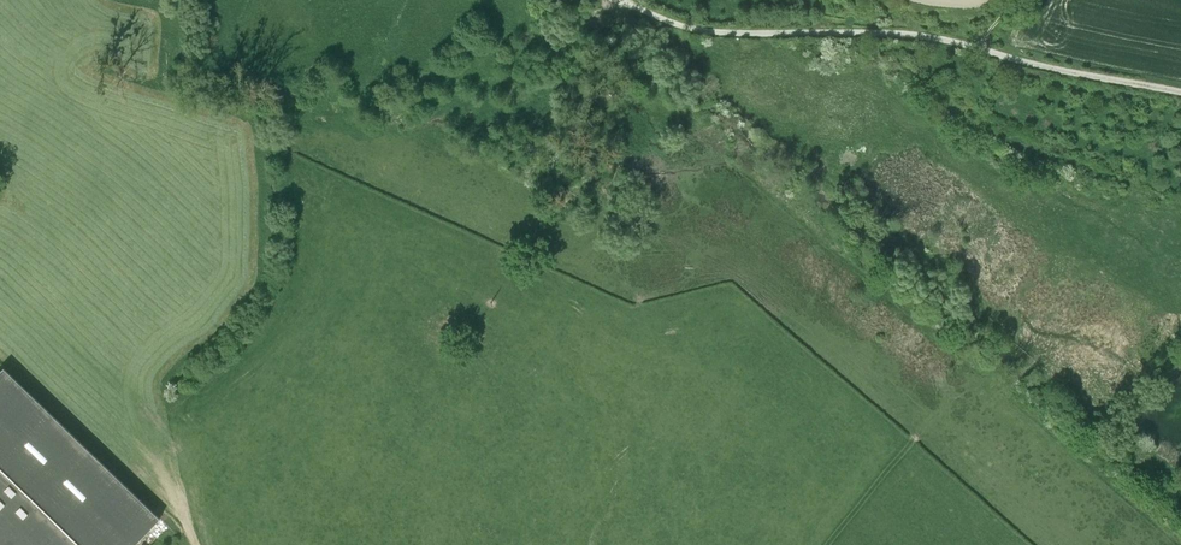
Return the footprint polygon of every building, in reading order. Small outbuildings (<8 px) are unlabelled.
[(160,519),(4,368),(0,372),(0,544),(134,544),(160,519)]
